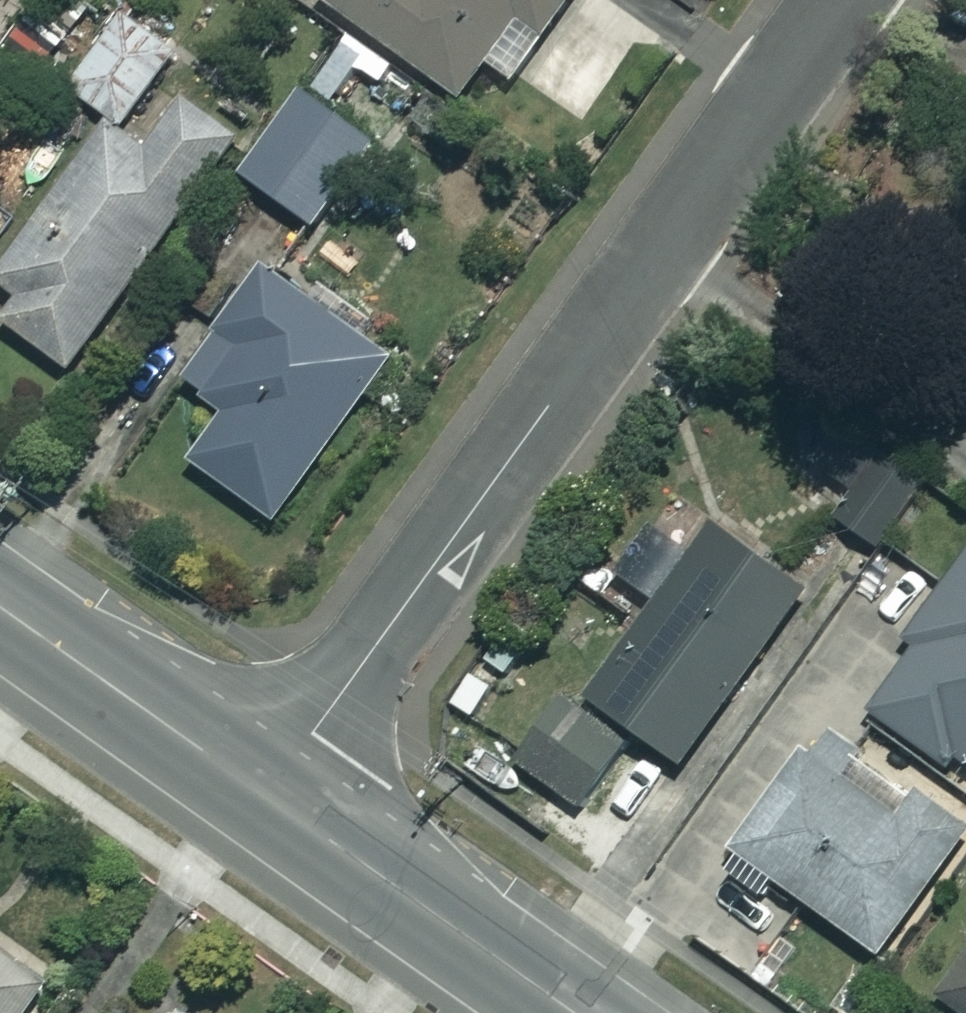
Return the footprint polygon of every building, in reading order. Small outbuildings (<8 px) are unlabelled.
[(459,96),(484,61),(510,79),(565,0),(322,0),(459,96)] [(168,53),(103,12),(57,83),(122,125),(168,53)] [(369,147),(297,88),(233,166),(305,225),(369,147)] [(175,92),(136,148),(100,124),(0,270),(0,286),(19,299),(2,323),(70,369),(233,132),(175,92)] [(267,519),(385,364),(261,270),(180,376),(224,409),(187,458),(267,519)] [(921,487),(927,477),(876,445),(831,517),(881,549),(921,487)] [(921,487),(881,549),(938,585),(965,540),(965,516),(921,487)] [(800,590),(667,498),(613,572),(654,601),(586,698),(679,763),(800,590)] [(864,706),(965,778),(965,561),(864,706)] [(625,744),(563,699),(518,761),(579,806),(625,744)] [(801,755),(722,870),(762,897),(773,881),(878,953),(965,824),(913,788),(893,817),(801,755)] [(44,981),(0,951),(0,1012),(23,1012),(44,981)] [(940,1000),(960,1012),(965,1012),(965,962),(940,1000)]
